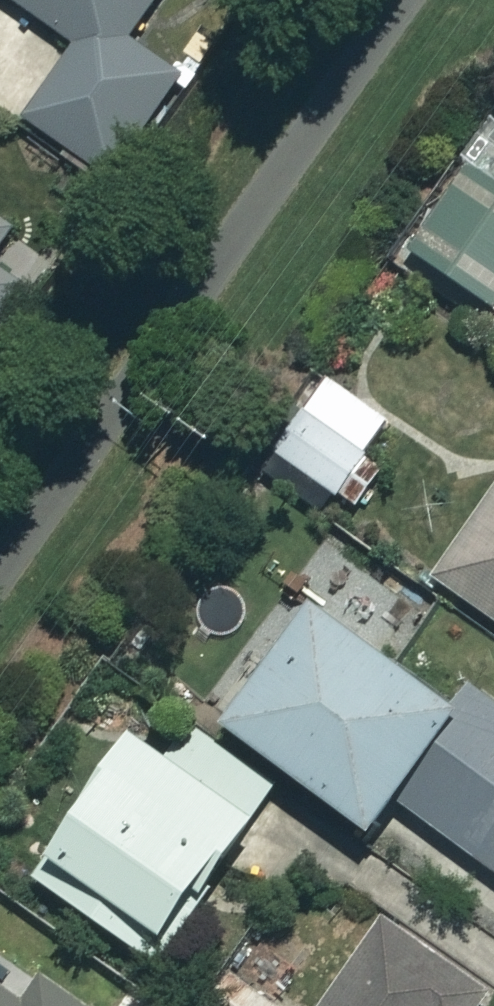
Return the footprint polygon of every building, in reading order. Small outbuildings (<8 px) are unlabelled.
[(0,16),(0,30),(32,51),(50,25),(76,43),(25,118),(109,174),(177,74),(126,39),(152,0),(11,0),(0,16)] [(462,172),(409,254),(493,309),(493,307),(493,193),(462,172)] [(11,224),(0,216),(0,239),(11,224)] [(0,279),(0,311),(15,290),(0,279)] [(388,417),(321,379),(275,459),(342,497),(388,417)] [(431,577),(493,621),(493,488),(431,577)] [(292,597),(205,717),(365,835),(391,799),(493,874),(493,703),(467,683),(447,711),(292,597)] [(247,820),(123,737),(27,879),(151,962),(247,820)] [(382,924),(326,1005),(477,1005),(485,994),(382,924)] [(228,974),(206,1005),(273,1005),(228,974)] [(0,989),(0,1005),(87,1005),(42,976),(23,1005),(0,989)]
